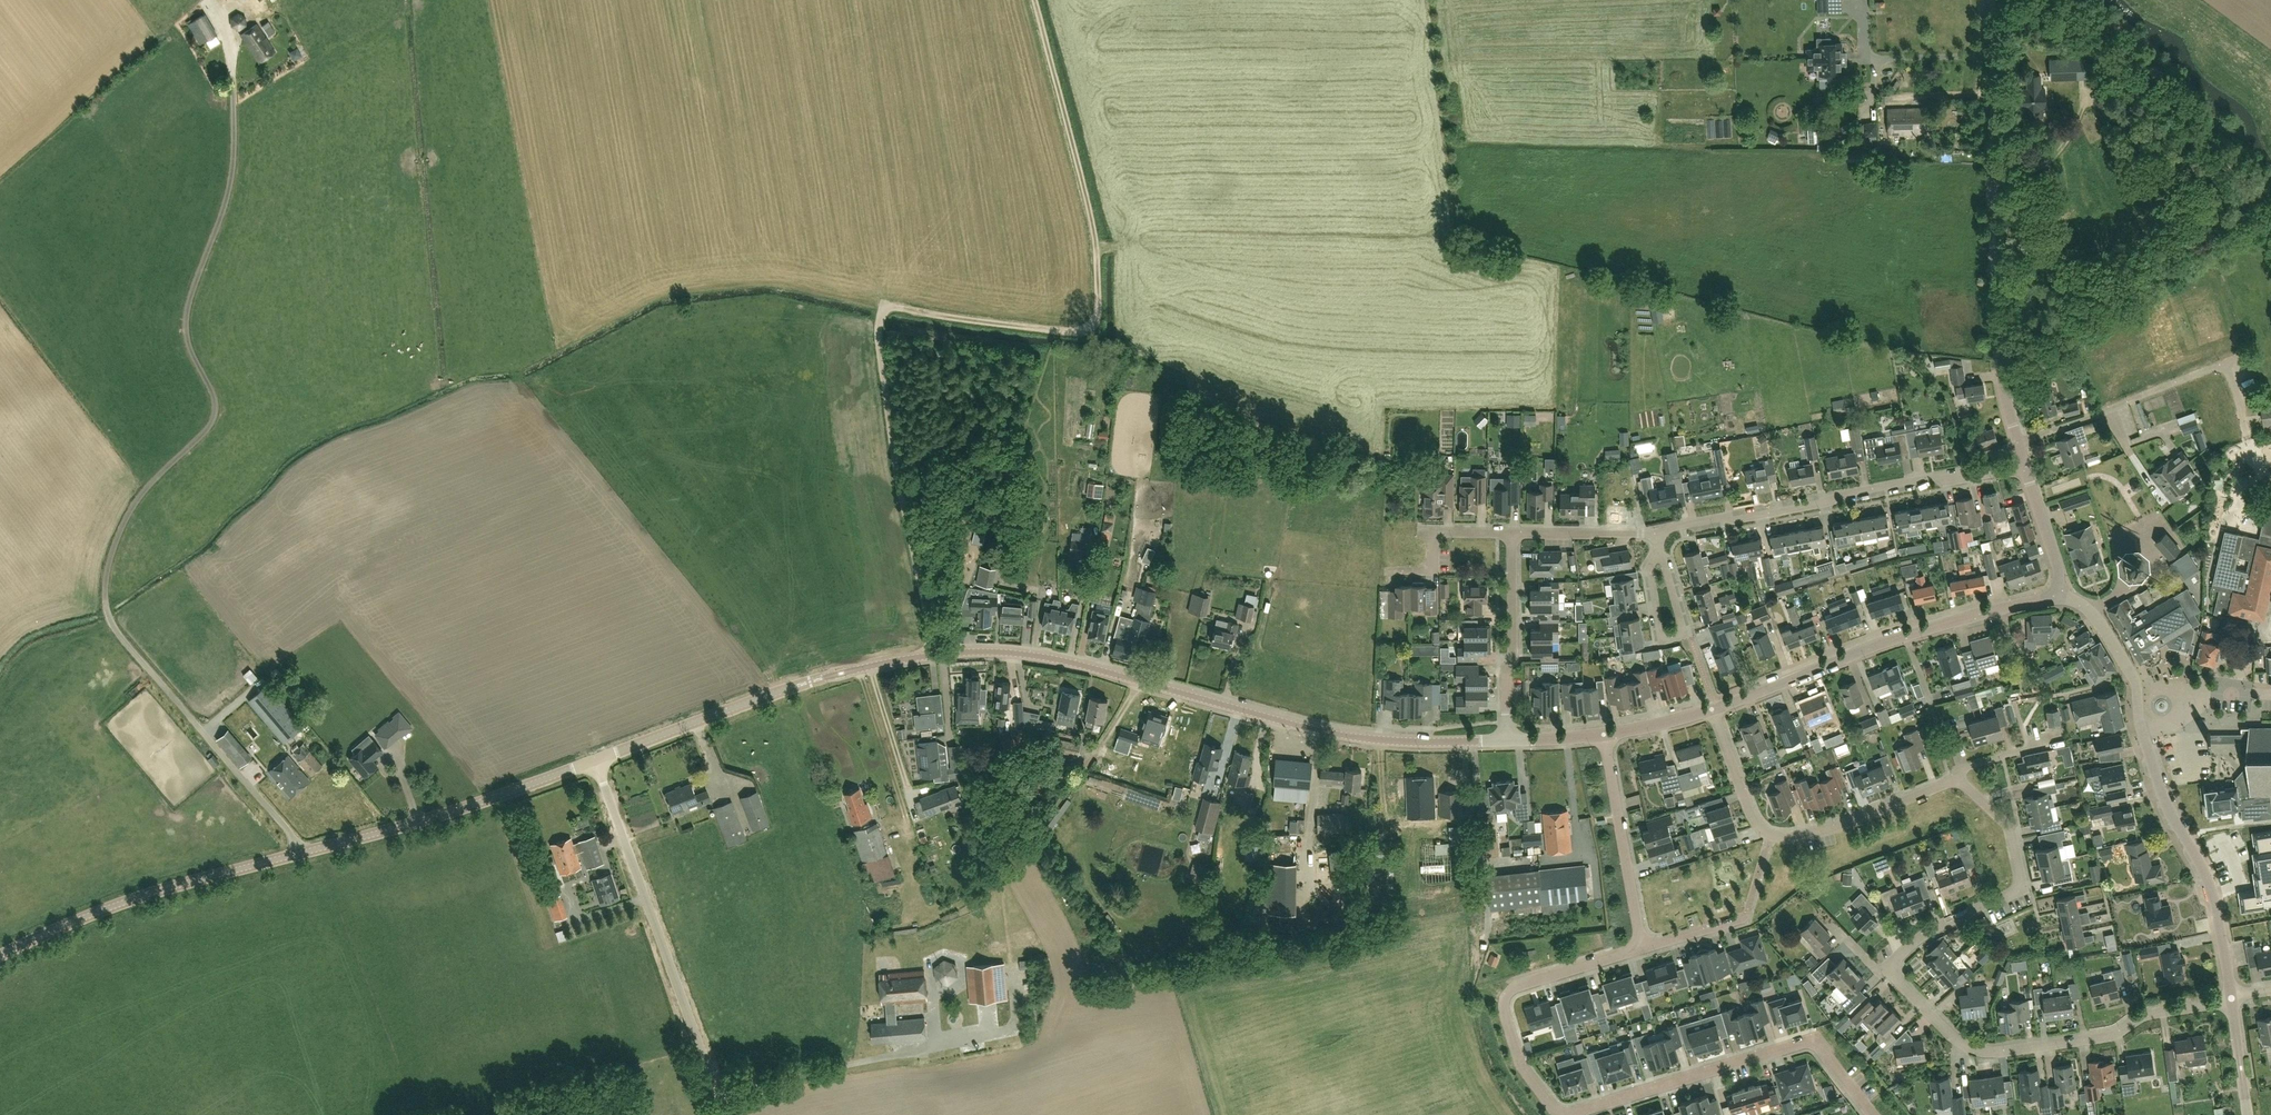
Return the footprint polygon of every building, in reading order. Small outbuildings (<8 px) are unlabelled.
[(188,24),(200,45),(217,34),(205,13),(188,24)] [(239,30),(246,25),(245,17),(238,13),(231,18),(231,26),(239,30)] [(260,62),(275,52),(257,24),(241,34),(260,62)] [(271,25),(264,30),(269,36),(275,32),(271,25)] [(209,51),(220,43),(215,36),(204,43),(209,51)] [(1808,59),(1844,59),(1844,54),(1840,54),(1840,45),(1829,45),(1829,39),(1818,39),(1818,51),(1808,51),(1808,59)] [(1844,63),(1844,59),(1808,59),(1808,68),(1819,68),(1819,77),(1837,77),(1837,73),(1840,73),(1840,63),(1844,63)] [(2050,66),(2051,85),(2088,83),(2087,65),(2050,66)] [(2046,109),(2045,89),(2040,89),(2040,76),(2027,77),(2028,90),(2022,90),(2023,110),(2028,110),(2028,118),(2041,117),(2041,109),(2046,109)] [(1869,115),(1869,107),(1841,107),(1841,115),(1869,115)] [(1926,108),(1888,109),(1888,133),(1927,133),(1926,108)] [(1864,137),(1877,136),(1876,123),(1864,124),(1864,137)] [(1748,127),(1744,130),(1750,137),(1754,133),(1748,127)] [(1818,138),(1818,149),(1837,149),(1837,138),(1818,138)] [(1843,152),(1843,161),(1861,161),(1861,152),(1843,152)] [(2222,354),(2224,359),(2233,355),(2231,351),(2222,354)] [(1949,359),(1935,361),(1936,370),(1950,368),(1951,384),(1966,383),(1963,366),(1962,361),(1949,359)] [(1985,397),(1983,383),(1956,387),(1957,399),(1967,397),(1967,400),(1985,397)] [(1871,392),(1872,401),(1879,400),(1877,391),(1871,392)] [(2052,391),(2036,395),(2041,416),(2058,412),(2058,411),(2064,410),(2066,417),(2081,413),(2078,402),(2057,407),(2052,391)] [(2176,398),(2133,412),(2138,430),(2181,415),(2176,398)] [(1843,399),(1832,401),(1834,412),(1845,409),(1843,399)] [(2261,408),(2263,425),(2270,424),(2270,407),(2261,408)] [(1755,421),(1763,421),(1762,409),(1754,410),(1755,421)] [(1503,413),(1503,425),(1518,424),(1517,412),(1503,413)] [(1481,413),(1473,421),(1481,428),(1489,420),(1481,413)] [(1525,414),(1524,426),(1536,426),(1537,415),(1525,414)] [(2196,418),(2179,424),(2184,436),(2200,430),(2196,418)] [(1913,419),(1904,421),(1905,428),(1906,428),(1906,429),(1914,427),(1913,419)] [(1916,430),(1906,432),(1909,445),(1918,444),(1920,456),(1943,452),(1940,433),(1943,432),(1942,427),(1938,424),(1932,425),(1930,429),(1930,431),(1916,434),(1916,430)] [(2082,426),(2066,431),(2068,438),(2058,441),(2066,466),(2084,460),(2079,444),(2087,441),(2082,426)] [(1860,427),(1849,429),(1852,449),(1864,447),(1860,427)] [(1974,433),(1975,433),(1969,435),(1971,442),(1977,440),(1981,454),(2000,448),(1997,441),(1998,441),(1993,428),(1987,430),(1987,429),(1974,433)] [(2193,434),(2199,450),(2206,448),(2201,431),(2193,434)] [(1909,445),(1906,432),(1892,434),(1893,442),(1886,444),(1885,438),(1882,436),(1865,440),(1864,439),(1867,458),(1878,456),(1879,463),(1902,459),(1900,447),(1909,445)] [(1761,444),(1768,439),(1764,434),(1757,440),(1761,444)] [(1808,460),(1819,458),(1815,435),(1804,437),(1808,460)] [(1214,441),(1213,462),(1220,463),(1221,450),(1220,450),(1220,441),(1214,441)] [(1663,453),(1666,473),(1679,471),(1676,451),(1663,453)] [(2169,460),(2150,475),(2159,487),(2190,462),(2182,452),(2170,461),(2169,460)] [(1854,453),(1826,458),(1830,478),(1858,472),(1854,453)] [(1761,467),(1745,470),(1748,485),(1749,487),(1751,487),(1755,486),(1756,492),(1771,489),(1770,482),(1777,480),(1774,459),(1760,461),(1761,467)] [(2191,463),(2190,462),(2159,487),(2172,503),(2191,488),(2186,482),(2195,475),(2188,465),(2191,463)] [(1716,464),(1719,475),(1720,484),(1728,482),(1724,463),(1716,464)] [(1812,464),(1789,468),(1792,485),(1815,481),(1812,464)] [(1654,489),(1651,476),(1641,478),(1645,500),(1651,498),(1653,507),(1678,502),(1676,494),(1684,492),(1680,471),(1664,474),(1667,486),(1660,487),(1654,489)] [(1424,486),(1424,514),(1443,514),(1443,507),(1453,508),(1453,475),(1440,475),(1440,486),(1424,486)] [(1693,500),(1694,499),(1694,501),(1696,502),(1701,501),(1702,500),(1701,498),(1722,494),(1720,484),(1719,475),(1689,481),(1693,500)] [(1461,485),(1461,510),(1477,510),(1478,493),(1485,493),(1485,477),(1471,477),(1471,486),(1461,485)] [(1519,479),(1504,479),(1491,479),(1491,488),(1495,488),(1495,510),(1510,510),(1511,496),(1519,496),(1519,479)] [(1092,483),(1090,496),(1102,498),(1104,485),(1092,483)] [(1541,492),(1528,492),(1528,515),(1544,515),(1544,498),(1552,498),(1552,485),(1541,485),(1541,492)] [(1561,494),(1561,515),(1585,516),(1585,504),(1594,504),(1594,485),(1580,485),(1580,494),(1561,494)] [(2004,507),(1999,507),(1997,493),(1983,495),(1986,510),(1992,509),(1994,521),(2007,518),(2004,507)] [(1630,496),(1607,497),(1608,520),(1631,519),(1630,496)] [(2078,506),(2075,496),(2067,499),(2070,509),(2078,506)] [(1972,497),(1957,500),(1961,522),(1968,521),(1969,526),(1983,523),(1981,511),(1975,513),(1972,497)] [(2194,497),(2188,502),(2193,508),(2199,504),(2194,497)] [(2086,512),(2100,507),(2097,499),(2083,505),(2086,512)] [(2011,527),(2031,520),(2024,501),(2011,505),(2017,520),(2010,522),(2011,527)] [(1946,529),(1944,522),(1952,521),(1948,502),(1935,505),(1938,523),(1940,531),(1946,529)] [(2186,516),(2182,506),(2177,508),(2175,503),(2162,508),(2168,523),(2186,516)] [(1938,523),(1935,505),(1921,507),(1925,526),(1938,523)] [(1925,526),(1921,507),(1908,510),(1913,535),(1919,534),(1918,527),(1925,526)] [(2267,507),(2260,539),(2225,531),(2212,588),(2219,590),(2214,613),(2243,620),(2244,614),(2263,618),(2270,583),(2270,508),(2267,507)] [(1913,535),(1908,510),(1895,512),(1896,518),(1898,530),(1898,531),(1906,529),(1907,536),(1913,535)] [(1873,517),(1876,535),(1890,533),(1886,514),(1873,517)] [(1876,535),(1873,517),(1860,519),(1863,538),(1876,535)] [(1863,538),(1860,519),(1846,521),(1851,545),(1857,544),(1855,539),(1863,538)] [(1103,520),(1101,530),(1112,532),(1114,522),(1103,520)] [(1992,520),(1983,522),(1987,539),(1996,537),(1992,520)] [(2031,520),(2011,527),(2014,534),(2021,531),(2024,540),(2036,535),(2031,520)] [(1851,545),(1846,521),(1833,524),(1837,543),(1844,541),(1845,547),(1851,545)] [(985,536),(987,527),(977,524),(976,529),(979,530),(978,534),(985,536)] [(1820,552),(1819,545),(1827,543),(1824,526),(1810,529),(1813,546),(1815,553),(1820,552)] [(2078,574),(2090,570),(2103,566),(2090,526),(2064,534),(2078,574)] [(1813,546),(1810,529),(1797,531),(1800,548),(1813,546)] [(1959,531),(1962,547),(1967,546),(1964,530),(1959,531)] [(1800,548),(1797,531),(1783,534),(1787,551),(1800,548)] [(1962,547),(1959,531),(1957,531),(1948,532),(1951,549),(1962,547)] [(2165,553),(2168,556),(2169,558),(2179,549),(2166,533),(2156,542),(2157,544),(2158,546),(2165,553)] [(1787,551),(1783,534),(1770,536),(1773,553),(1781,552),(1782,559),(1788,558),(1787,551)] [(2009,535),(1999,535),(2000,544),(2010,544),(2009,535)] [(1759,560),(1758,554),(1764,553),(1762,538),(1747,541),(1751,561),(1755,560),(1755,561),(1759,560)] [(1072,539),(1070,552),(1076,552),(1075,558),(1088,560),(1090,541),(1072,539)] [(1948,539),(1942,540),(1943,550),(1950,549),(1948,539)] [(1942,540),(1941,540),(1933,541),(1935,552),(1943,551),(1943,550),(1942,540)] [(1751,561),(1747,541),(1732,544),(1735,558),(1742,557),(1744,566),(1747,566),(1748,571),(1756,569),(1755,561),(1755,560),(1751,561)] [(1926,543),(1915,545),(1916,552),(1927,550),(1926,543)] [(2030,559),(2040,555),(2036,544),(2026,547),(2030,559)] [(1915,545),(1907,547),(1908,553),(1908,554),(1916,552),(1915,545)] [(1149,564),(1155,550),(1148,547),(1142,560),(1149,564)] [(1608,547),(1592,549),(1594,560),(1596,570),(1598,572),(1605,571),(1631,567),(1629,550),(1609,553),(1608,547)] [(1707,555),(1702,557),(1700,550),(1686,554),(1690,569),(1704,565),(1709,564),(1708,559),(1707,555)] [(1540,559),(1531,559),(1531,575),(1553,574),(1553,564),(1559,564),(1559,551),(1540,551),(1540,559)] [(1887,551),(1878,553),(1881,560),(1889,557),(1887,551)] [(1991,552),(1984,553),(1990,578),(1998,577),(1992,552),(1991,552)] [(2187,552),(2168,565),(2175,576),(2180,576),(2181,578),(2197,569),(2187,552)] [(1881,560),(1878,553),(1870,556),(1872,563),(1881,560)] [(1717,558),(1719,565),(1728,562),(1726,554),(1717,556),(1717,558)] [(2126,566),(2130,571),(2137,571),(2142,565),(2141,558),(2136,554),(2129,554),(2125,560),(2126,566)] [(1717,556),(1708,559),(1709,564),(1710,567),(1719,565),(1717,558),(1717,556)] [(1765,574),(1773,573),(1770,556),(1762,558),(1765,574)] [(1972,571),(1970,562),(1969,556),(1963,557),(1964,563),(1966,572),(1967,578),(1969,590),(1985,587),(1983,575),(1976,576),(1975,570),(1972,571)] [(1853,561),(1855,568),(1868,564),(1866,557),(1853,561)] [(2021,564),(2027,582),(2044,576),(2037,558),(2021,564),(2019,559),(2021,564)] [(1855,568),(1853,561),(1845,564),(1844,559),(1835,562),(1839,573),(1855,568)] [(1912,559),(1900,561),(1904,578),(1919,574),(1916,563),(1912,564),(1912,559)] [(2021,564),(2019,559),(1999,566),(2002,575),(2006,574),(2008,579),(2007,580),(2006,583),(2007,585),(2009,587),(2011,586),(2011,588),(2027,582),(2021,564)] [(1739,575),(1736,562),(1729,563),(1731,577),(1736,576),(1738,583),(1741,583),(1739,575)] [(1876,567),(1879,576),(1889,572),(1886,563),(1876,567)] [(1964,563),(1957,564),(1959,573),(1966,572),(1964,563)] [(1704,565),(1690,569),(1694,584),(1708,580),(1704,565)] [(980,566),(976,584),(993,587),(997,569),(980,566)] [(1834,567),(1818,572),(1820,579),(1835,574),(1834,567)] [(1756,569),(1748,571),(1750,580),(1758,578),(1756,569)] [(1793,574),(1794,579),(1792,580),(1794,587),(1807,583),(1805,576),(1801,577),(1799,572),(1793,574)] [(1820,579),(1818,572),(1805,576),(1807,583),(1820,579)] [(1625,573),(1609,576),(1603,576),(1604,579),(1609,578),(1610,582),(1612,582),(1615,595),(1635,592),(1633,578),(1626,580),(1625,573)] [(1916,577),(1918,587),(1913,589),(1915,601),(1935,597),(1933,584),(1926,586),(1924,575),(1916,577)] [(1969,590),(1967,578),(1950,581),(1953,594),(1969,590)] [(1792,579),(1791,580),(1775,585),(1778,597),(1796,591),(1794,587),(1792,580),(1792,579)] [(1095,580),(1091,596),(1100,598),(1103,582),(1095,580)] [(1413,582),(1413,586),(1411,586),(1412,607),(1425,607),(1425,613),(1437,613),(1437,590),(1426,591),(1426,585),(1423,585),(1423,582),(1413,582)] [(1889,582),(1880,585),(1882,592),(1891,589),(1889,582)] [(1551,602),(1559,602),(1559,583),(1545,583),(1545,589),(1531,590),(1531,602),(1551,602)] [(1487,585),(1465,585),(1465,602),(1467,602),(1467,614),(1482,614),(1482,602),(1487,602),(1487,585)] [(1882,592),(1880,585),(1871,588),(1873,595),(1882,592)] [(1412,607),(1411,586),(1397,586),(1397,590),(1389,590),(1389,617),(1402,616),(1402,607),(1412,607)] [(1142,588),(1138,601),(1153,605),(1157,592),(1142,588)] [(1715,603),(1715,602),(1711,588),(1696,592),(1700,607),(1715,603)] [(1857,590),(1861,601),(1867,599),(1863,588),(1857,590)] [(2131,613),(2135,611),(2127,598),(2119,603),(2119,602),(2109,609),(2140,663),(2151,656),(2149,653),(2167,642),(2169,647),(2181,650),(2182,648),(2189,650),(2188,653),(2189,651),(2193,652),(2197,636),(2194,636),(2195,630),(2193,626),(2200,622),(2195,614),(2201,610),(2187,588),(2173,596),(2148,611),(2146,608),(2132,616),(2131,613)] [(1861,601),(1857,590),(1850,593),(1853,601),(1854,604),(1861,601)] [(968,591),(962,607),(978,607),(978,624),(992,625),(993,609),(998,609),(998,602),(997,602),(997,598),(997,597),(968,591)] [(1609,604),(1610,611),(1607,612),(1608,616),(1627,613),(1626,607),(1638,605),(1635,592),(1615,595),(1616,603),(1609,604)] [(1730,602),(1737,600),(1739,600),(1737,592),(1719,597),(1720,601),(1719,598),(1728,595),(1730,602)] [(1900,593),(1884,598),(1888,610),(1904,605),(1900,593)] [(1208,597),(1196,594),(1192,611),(1204,614),(1208,597)] [(1715,602),(1715,603),(1700,607),(1705,621),(1719,617),(1717,610),(1722,608),(1721,605),(1737,600),(1730,602),(1728,595),(1719,598),(1720,601),(1718,601),(1715,602)] [(1845,597),(1836,601),(1839,607),(1848,604),(1845,597)] [(1888,610),(1884,598),(1868,603),(1872,615),(1888,610)] [(1057,630),(1062,608),(1060,600),(1054,599),(1053,604),(1046,602),(1044,612),(1046,612),(1043,627),(1057,630)] [(1037,600),(1030,600),(1028,615),(1036,616),(1037,600)] [(1836,601),(1828,604),(1832,617),(1826,619),(1830,631),(1846,625),(1841,613),(1839,607),(1836,601)] [(1130,649),(1116,645),(1113,655),(1139,662),(1144,645),(1150,621),(1155,606),(1139,602),(1135,617),(1133,624),(1139,626),(1135,642),(1131,641),(1129,645),(1132,646),(1132,647),(1131,647),(1130,649)] [(1551,602),(1531,602),(1531,615),(1541,615),(1541,622),(1558,622),(1559,622),(1559,602),(1551,602)] [(1069,610),(1062,608),(1057,630),(1071,633),(1074,618),(1076,618),(1079,604),(1073,603),(1069,610)] [(1244,603),(1240,619),(1250,621),(1254,606),(1244,603)] [(1025,606),(1015,605),(1002,604),(1001,622),(1024,623),(1025,606)] [(1753,609),(1757,622),(1770,618),(1766,604),(1753,609)] [(1801,622),(1794,605),(1790,607),(1797,624),(1801,622)] [(1797,624),(1790,607),(1787,608),(1793,625),(1797,624)] [(1841,613),(1846,625),(1862,619),(1857,607),(1841,613)] [(975,608),(961,608),(961,616),(975,616),(975,608)] [(1094,611),(1089,637),(1104,640),(1110,615),(1094,611)] [(1734,612),(1722,615),(1724,622),(1724,623),(1732,621),(1736,620),(1734,612)] [(1744,612),(1736,616),(1739,624),(1748,620),(1744,612)] [(1629,613),(1627,613),(1608,616),(1603,617),(1603,620),(1609,619),(1610,624),(1620,622),(1622,634),(1642,631),(1640,618),(1630,620),(1629,613)] [(2032,615),(2032,621),(2028,621),(2029,640),(2026,640),(2026,647),(2028,650),(2035,649),(2037,647),(2037,643),(2048,642),(2057,626),(2052,626),(2051,614),(2032,615)] [(1802,620),(1805,627),(1799,630),(1803,642),(1819,636),(1814,624),(1812,617),(1802,620)] [(1217,619),(1216,628),(1212,642),(1231,647),(1233,638),(1236,639),(1239,624),(1228,621),(1228,622),(1217,619)] [(1491,626),(1487,626),(1478,626),(1478,620),(1458,620),(1458,631),(1465,631),(1465,640),(1491,639),(1491,626)] [(1558,622),(1541,622),(1541,629),(1532,629),(1532,642),(1553,642),(1552,634),(1558,634),(1558,622)] [(1719,632),(1712,635),(1718,652),(1714,654),(1722,674),(1737,668),(1729,648),(1726,640),(1729,639),(1726,631),(1725,630),(1726,630),(1724,623),(1724,622),(1717,624),(1719,632)] [(1139,626),(1133,624),(1132,627),(1118,624),(1115,636),(1118,638),(1116,645),(1130,649),(1131,647),(1132,647),(1132,646),(1129,645),(1131,641),(1135,642),(1139,626)] [(1757,625),(1748,629),(1752,638),(1760,659),(1775,653),(1767,632),(1761,635),(1757,625)] [(1799,630),(1792,632),(1791,628),(1781,631),(1783,636),(1788,648),(1803,642),(1799,630)] [(965,640),(991,640),(991,631),(965,630),(965,640)] [(2079,654),(2096,643),(2087,630),(2070,641),(2079,654)] [(2203,630),(2196,659),(2216,664),(2220,644),(2222,637),(2210,634),(2211,632),(2203,630)] [(1642,631),(1622,634),(1615,635),(1617,648),(1619,648),(1620,655),(1623,655),(1626,654),(1635,653),(1634,646),(1644,644),(1642,631)] [(1974,655),(1964,658),(1970,679),(1981,676),(1979,669),(1998,664),(1990,636),(1970,642),(1974,655)] [(1491,639),(1465,640),(1465,648),(1458,648),(1458,661),(1478,661),(1478,653),(1491,653),(1491,639)] [(2100,641),(2096,643),(2079,654),(2078,654),(2080,658),(2081,658),(2083,662),(2089,658),(2089,659),(2092,657),(2098,667),(2111,659),(2100,641)] [(2270,647),(2270,641),(2260,642),(2260,654),(2267,653),(2267,647),(2270,647)] [(1553,642),(1532,642),(1532,656),(1541,656),(1541,662),(1559,662),(1558,651),(1553,651),(1553,642)] [(1954,646),(1938,651),(1945,675),(1961,670),(1954,646)] [(2081,658),(2080,658),(2074,662),(2079,669),(2085,666),(2088,671),(2084,673),(2090,684),(2095,682),(2117,669),(2111,659),(2098,667),(2092,657),(2089,659),(2089,658),(2083,662),(2081,658)] [(2062,663),(2053,668),(2054,670),(2061,673),(2065,670),(2062,663)] [(1682,668),(1669,671),(1675,693),(1688,689),(1686,682),(1687,680),(1694,678),(1690,664),(1681,666),(1682,668)] [(1890,689),(1894,699),(1908,694),(1897,665),(1883,670),(1890,689)] [(1490,676),(1488,676),(1487,674),(1479,674),(1479,666),(1457,666),(1457,681),(1466,681),(1466,688),(1488,688),(1488,687),(1490,687),(1490,676)] [(1675,693),(1669,671),(1661,674),(1659,667),(1647,671),(1652,690),(1660,687),(1662,696),(1665,696),(1665,698),(1674,695),(1673,693),(1675,693)] [(1636,681),(1628,682),(1632,703),(1645,701),(1643,687),(1649,686),(1646,670),(1634,673),(1636,681)] [(1890,689),(1883,670),(1869,676),(1876,695),(1890,689)] [(973,675),(971,678),(966,678),(966,693),(959,692),(958,708),(963,708),(963,718),(981,719),(981,708),(979,708),(979,702),(987,702),(987,688),(981,688),(981,678),(980,678),(978,675),(973,675)] [(1632,703),(1628,682),(1620,684),(1618,676),(1606,678),(1609,693),(1615,692),(1618,706),(1632,703)] [(1408,714),(1408,693),(1402,693),(1403,680),(1385,679),(1384,707),(1394,707),(1394,714),(1408,714)] [(1949,682),(1950,688),(1968,685),(1967,679),(1949,682)] [(1584,689),(1586,710),(1600,709),(1598,694),(1605,693),(1603,680),(1597,681),(1597,687),(1584,689)] [(1583,681),(1575,682),(1562,684),(1564,698),(1570,697),(1572,712),(1586,710),(1584,689),(1583,681)] [(1010,709),(1012,696),(1009,696),(1011,684),(998,682),(995,707),(1010,709)] [(1559,682),(1543,683),(1543,688),(1532,688),(1532,698),(1535,698),(1535,712),(1541,712),(1551,712),(1551,703),(1559,703),(1559,682)] [(1864,701),(1855,682),(1841,688),(1849,707),(1864,701)] [(1924,695),(1919,682),(1913,685),(1918,698),(1924,695)] [(1416,693),(1408,693),(1408,714),(1422,715),(1422,708),(1432,708),(1432,684),(1416,684),(1416,693)] [(2007,684),(1991,688),(1993,694),(2008,689),(2007,684)] [(286,740),(303,726),(268,685),(251,699),(286,740)] [(1972,686),(1954,690),(1956,699),(1974,694),(1973,688),(1972,686)] [(1488,688),(1466,688),(1467,696),(1457,697),(1457,712),(1479,711),(1479,703),(1488,702),(1488,688)] [(1051,705),(1054,693),(1045,691),(1042,703),(1051,705)] [(1063,691),(1059,708),(1057,723),(1065,725),(1074,727),(1077,712),(1081,695),(1063,691)] [(2109,709),(2120,706),(2117,691),(2072,701),(2076,717),(2097,711),(2098,713),(2100,713),(2100,712),(2109,710),(2109,709)] [(919,713),(914,714),(916,729),(937,727),(936,724),(944,723),(942,705),(934,706),(933,694),(917,696),(919,713)] [(1800,704),(1804,713),(1799,715),(1803,726),(1814,721),(1813,718),(1821,715),(1822,717),(1824,717),(1828,716),(1829,713),(1828,712),(1829,711),(1823,695),(1800,704)] [(1108,701),(1091,697),(1085,727),(1093,728),(1095,719),(1104,721),(1108,701)] [(1016,723),(1024,722),(1023,702),(1015,702),(1016,723)] [(1912,702),(1898,708),(1902,718),(1916,712),(1912,702)] [(2005,706),(2009,720),(2015,718),(2012,704),(2005,706)] [(1983,719),(1989,740),(2003,736),(1999,723),(2007,721),(2002,705),(1995,708),(1997,715),(1983,719)] [(2204,727),(2213,727),(2212,705),(2204,705),(2204,727)] [(2124,723),(2120,706),(2109,709),(2109,710),(2100,712),(2100,713),(2098,713),(2097,711),(2076,717),(2078,725),(2102,719),(2104,728),(2124,723)] [(1886,707),(1876,711),(1882,726),(1891,722),(1886,707)] [(1803,726),(1796,729),(1787,709),(1782,711),(1781,709),(1780,708),(1775,710),(1774,712),(1775,714),(1772,715),(1785,746),(1800,740),(1801,744),(1809,741),(1803,726)] [(2059,710),(2048,712),(2050,726),(2061,724),(2059,710)] [(224,744),(247,724),(236,711),(213,731),(224,744)] [(399,712),(389,721),(393,726),(401,736),(412,726),(399,712)] [(1150,712),(1143,734),(1139,733),(1139,734),(1123,731),(1119,738),(1115,749),(1128,753),(1131,743),(1136,744),(1137,738),(1158,745),(1167,717),(1150,712)] [(1865,720),(1861,721),(1863,726),(1856,729),(1859,735),(1880,727),(1875,716),(1865,720)] [(1038,718),(1037,727),(1051,730),(1053,721),(1038,718)] [(1989,740),(1983,719),(1969,723),(1975,744),(1989,740)] [(383,735),(393,726),(389,721),(379,729),(380,731),(376,734),(381,740),(379,742),(385,748),(390,743),(383,735)] [(1769,736),(1764,738),(1757,721),(1742,727),(1752,752),(1765,746),(1768,756),(1762,758),(1765,767),(1775,763),(1777,768),(1781,766),(1769,736)] [(1954,741),(1961,738),(1956,723),(1949,726),(1954,741)] [(898,728),(899,738),(907,737),(906,728),(898,728)] [(2241,728),(2241,743),(2249,743),(2245,754),(2247,769),(2243,770),(2235,779),(2236,787),(2237,810),(2243,809),(2244,819),(2270,815),(2270,812),(2270,805),(2270,728),(2241,728)] [(1909,745),(1896,750),(1904,771),(1922,764),(1914,746),(1922,743),(1916,730),(1905,735),(1909,745)] [(1005,750),(1013,746),(1008,731),(1000,734),(1005,750)] [(1841,733),(1832,736),(1835,744),(1844,740),(1841,733)] [(2100,761),(2110,760),(2108,753),(2123,749),(2123,748),(2125,746),(2124,742),(2121,741),(2120,734),(2095,739),(2100,761)] [(352,749),(355,753),(349,759),(364,777),(377,766),(372,760),(382,752),(368,735),(352,749)] [(1818,738),(1811,741),(1816,751),(1822,749),(1818,738)] [(919,762),(921,777),(940,775),(941,781),(950,780),(948,768),(940,769),(937,742),(918,744),(920,762),(919,762)] [(311,775),(322,765),(303,743),(292,753),(311,775)] [(1700,743),(1677,750),(1682,766),(1690,764),(1692,770),(1678,775),(1682,789),(1684,797),(1704,791),(1699,773),(1706,771),(1703,760),(1705,759),(1700,743)] [(951,766),(949,767),(951,779),(970,775),(968,763),(966,763),(964,744),(949,746),(951,766)] [(1206,744),(1201,763),(1198,762),(1194,778),(1206,781),(1210,766),(1216,768),(1222,748),(1206,744)] [(1886,745),(1879,748),(1881,755),(1888,752),(1886,745)] [(1815,754),(1812,747),(1804,750),(1807,757),(1815,754)] [(1836,761),(1832,748),(1826,750),(1831,763),(1836,761)] [(243,764),(250,758),(244,751),(237,757),(243,764)] [(2027,761),(2018,763),(2021,779),(2030,777),(2032,778),(2035,778),(2036,776),(2043,775),(2042,767),(2050,765),(2048,751),(2026,755),(2027,761)] [(1236,752),(1231,772),(1228,781),(1245,785),(1249,787),(1252,776),(1247,775),(1251,756),(1236,752)] [(1656,758),(1640,762),(1644,779),(1660,775),(1664,793),(1675,791),(1682,789),(1678,775),(1677,771),(1669,773),(1664,753),(1655,755),(1656,758)] [(212,754),(207,757),(214,765),(219,762),(212,754)] [(1868,770),(1876,789),(1890,784),(1885,771),(1892,769),(1886,755),(1875,759),(1877,766),(1868,770)] [(290,796),(309,780),(288,756),(270,772),(290,796)] [(1274,785),(1275,785),(1274,799),(1307,802),(1309,788),(1310,789),(1312,766),(1276,763),(1274,785)] [(2100,766),(2086,769),(2088,780),(2092,779),(2103,777),(2106,789),(2128,784),(2123,763),(2101,768),(2100,766)] [(1819,782),(1818,782),(1827,804),(1841,798),(1837,788),(1844,785),(1836,766),(1826,770),(1829,779),(1819,783),(1819,782)] [(1876,789),(1868,770),(1860,773),(1857,767),(1845,771),(1851,785),(1858,782),(1863,794),(1876,789)] [(1344,781),(1345,774),(1344,774),(1344,772),(1322,770),(1321,781),(1326,782),(1326,784),(1332,785),(1332,782),(1343,783),(1343,781),(1344,781)] [(1345,774),(1344,781),(1346,781),(1345,787),(1360,789),(1362,771),(1347,770),(1347,775),(1345,774)] [(1408,817),(1435,816),(1433,776),(1406,777),(1408,817)] [(1795,782),(1797,788),(1793,790),(1797,799),(1801,798),(1802,801),(1808,799),(1812,809),(1826,803),(1827,804),(1818,782),(1809,786),(1806,778),(1795,782)] [(1201,804),(1207,784),(1194,780),(1188,801),(1201,804)] [(1503,781),(1507,812),(1507,807),(1515,806),(1516,819),(1530,818),(1528,804),(1520,804),(1518,784),(1514,784),(1514,780),(1503,781)] [(1785,795),(1792,793),(1787,780),(1776,784),(1779,792),(1768,795),(1776,817),(1791,811),(1785,795)] [(1482,787),(1475,788),(1476,804),(1479,804),(1480,810),(1491,809),(1491,814),(1507,812),(1503,781),(1493,782),(1494,786),(1489,787),(1489,793),(1483,794),(1482,787)] [(699,807),(711,802),(707,791),(695,795),(691,784),(666,793),(674,813),(698,804),(699,807)] [(2039,795),(2026,798),(2029,812),(2050,807),(2047,793),(2058,791),(2056,784),(2037,788),(2039,795)] [(921,799),(922,800),(915,802),(921,817),(927,815),(962,802),(956,786),(921,799)] [(1180,799),(1183,788),(1176,786),(1174,797),(1180,799)] [(2237,810),(2236,787),(2205,791),(2208,814),(2237,810)] [(853,824),(872,817),(867,803),(865,804),(859,789),(845,794),(851,809),(848,810),(853,824)] [(1244,791),(1241,803),(1250,805),(1253,794),(1244,791)] [(1441,816),(1463,815),(1462,791),(1440,792),(1441,816)] [(753,830),(769,824),(757,792),(741,798),(753,830)] [(1665,797),(1667,807),(1676,805),(1673,795),(1665,797)] [(1214,833),(1222,802),(1208,799),(1200,829),(1214,833)] [(1714,799),(1700,804),(1704,819),(1710,817),(1712,826),(1733,819),(1729,804),(1717,807),(1714,799)] [(1063,816),(1070,802),(1065,800),(1058,814),(1063,816)] [(728,847),(746,840),(732,801),(714,808),(728,847)] [(644,819),(634,822),(637,830),(657,823),(650,805),(641,809),(644,819)] [(2091,827),(2102,825),(2098,805),(2087,807),(2091,827)] [(2050,807),(2029,812),(2032,826),(2045,823),(2047,831),(2062,828),(2061,820),(2053,822),(2050,807)] [(2114,813),(2114,812),(2103,815),(2105,825),(2116,822),(2118,830),(2137,826),(2133,808),(2114,813)] [(1547,853),(1572,850),(1568,811),(1543,813),(1547,853)] [(1345,832),(1344,813),(1317,814),(1317,818),(1318,832),(1345,832)] [(1644,839),(1643,839),(1646,846),(1672,838),(1669,829),(1675,827),(1671,815),(1655,820),(1658,827),(1643,831),(1646,839),(1644,840),(1644,839)] [(1577,819),(1578,832),(1588,831),(1587,818),(1577,819)] [(1716,839),(1711,841),(1714,850),(1730,845),(1737,843),(1737,842),(1730,844),(1728,838),(1729,836),(1734,835),(1738,833),(1733,819),(1712,826),(1716,839)] [(2088,822),(2079,824),(2081,834),(2090,832),(2088,822)] [(858,849),(863,863),(870,883),(896,875),(889,854),(878,823),(852,831),(858,849)] [(1468,840),(1470,833),(1469,826),(1449,826),(1450,842),(1450,846),(1468,845),(1468,840)] [(2063,845),(2062,838),(2066,837),(2064,829),(2047,833),(2050,847),(2037,850),(2040,864),(2061,859),(2067,858),(2064,845),(2063,845)] [(2238,891),(2239,896),(2244,896),(2245,901),(2240,902),(2241,911),(2265,908),(2264,906),(2270,905),(2270,830),(2252,833),(2254,842),(2258,841),(2259,847),(2254,848),(2255,851),(2252,851),(2253,856),(2258,856),(2259,861),(2254,862),(2255,870),(2253,870),(2255,889),(2238,891)] [(1690,836),(1694,843),(1701,838),(1697,831),(1690,836)] [(1940,835),(1942,840),(1952,836),(1949,831),(1940,835)] [(1524,845),(1542,844),(1541,832),(1523,834),(1524,845)] [(587,868),(603,863),(594,837),(578,842),(573,844),(571,838),(551,845),(561,874),(581,867),(576,853),(581,851),(587,868)] [(1672,838),(1646,846),(1647,853),(1648,852),(1650,851),(1652,859),(1665,855),(1667,863),(1678,859),(1677,854),(1674,846),(1672,838)] [(1518,839),(1507,839),(1507,855),(1518,855),(1518,839)] [(1272,853),(1303,852),(1302,840),(1272,841),(1272,853)] [(2127,853),(2130,853),(2137,881),(2150,878),(2151,883),(2164,880),(2161,865),(2150,867),(2149,862),(2150,862),(2148,852),(2145,852),(2143,842),(2126,846),(2127,853)] [(1449,843),(1436,843),(1436,854),(1450,853),(1449,843)] [(892,855),(897,853),(893,844),(888,847),(892,855)] [(1264,847),(1253,845),(1251,860),(1263,861),(1264,847)] [(1958,848),(1960,852),(1963,862),(1949,867),(1958,889),(1972,884),(1966,869),(1973,866),(1975,865),(1967,845),(1958,848)] [(2111,847),(2100,850),(2102,860),(2114,857),(2111,847)] [(1873,862),(1877,872),(1890,868),(1887,857),(1873,862)] [(1468,859),(1423,861),(1424,880),(1424,883),(1468,882),(1468,859)] [(1958,889),(1949,867),(1935,872),(1930,859),(1924,861),(1930,878),(1936,875),(1943,894),(1958,889)] [(2064,873),(2061,859),(2040,864),(2043,878),(2056,875),(2058,883),(2073,879),(2071,871),(2064,873)] [(1189,877),(1202,881),(1206,866),(1193,863),(1189,877)] [(1267,913),(1295,914),(1296,914),(1297,864),(1296,864),(1268,863),(1267,913)] [(1487,875),(1489,888),(1491,910),(1588,899),(1584,865),(1487,875)] [(1842,872),(1842,882),(1852,883),(1852,873),(1842,872)] [(601,905),(620,899),(611,873),(592,880),(601,905)] [(1905,891),(1912,911),(1926,906),(1921,893),(1929,890),(1923,876),(1902,884),(1905,891)] [(1875,881),(1868,883),(1871,891),(1877,889),(1875,881)] [(1912,911),(1905,891),(1899,893),(1897,888),(1894,887),(1880,893),(1885,907),(1894,904),(1899,916),(1912,911)] [(1861,893),(1851,903),(1858,910),(1851,917),(1867,934),(1878,923),(1867,912),(1873,906),(1861,893)] [(2074,895),(2056,899),(2058,907),(2055,908),(2056,912),(2077,907),(2076,901),(2085,898),(2083,893),(2074,895)] [(2147,909),(2145,909),(2148,926),(2172,921),(2169,904),(2160,906),(2158,895),(2145,897),(2147,909)] [(555,921),(566,917),(559,896),(548,900),(555,921)] [(2077,907),(2056,912),(2057,916),(2060,916),(2062,923),(2089,917),(2088,911),(2079,913),(2077,907)] [(2089,917),(2062,923),(2064,930),(2061,931),(2062,935),(2083,930),(2081,924),(2090,921),(2089,917)] [(1815,919),(1801,932),(1816,948),(1814,950),(1821,957),(1832,947),(1825,940),(1830,936),(1815,919)] [(554,943),(566,940),(564,930),(551,933),(554,943)] [(2083,930),(2062,935),(2063,939),(2066,939),(2068,946),(2085,942),(2094,939),(2093,934),(2084,936),(2083,930)] [(1756,936),(1742,940),(1744,949),(1740,950),(1739,949),(1729,952),(1734,969),(1766,960),(1760,938),(1756,936)] [(1927,945),(1931,950),(1936,956),(1926,965),(1935,975),(1957,957),(1943,940),(1940,937),(1927,945)] [(2262,953),(2260,947),(2254,948),(2252,941),(2244,942),(2247,956),(2257,954),(2261,975),(2266,974),(2268,976),(2270,975),(2270,951),(2262,953)] [(2141,959),(2159,955),(2157,945),(2139,949),(2141,959)] [(1702,950),(1710,977),(1731,970),(1724,950),(1717,953),(1716,948),(1709,950),(1706,949),(1702,950)] [(1710,977),(1702,950),(1698,951),(1697,954),(1690,956),(1691,960),(1684,963),(1690,983),(1710,977)] [(2166,982),(2184,978),(2178,950),(2161,954),(2166,982)] [(2123,954),(2128,973),(2136,971),(2131,951),(2123,954)] [(1491,954),(1488,963),(1497,966),(1500,957),(1491,954)] [(1812,955),(1805,961),(1812,968),(1818,962),(1812,955)] [(1957,957),(1935,975),(1945,987),(1956,978),(1961,984),(1972,974),(1962,962),(1960,956),(1957,957)] [(1021,969),(1030,968),(1029,959),(1020,960),(1021,969)] [(1833,990),(1854,971),(1843,959),(1833,969),(1825,961),(1812,974),(1820,982),(1828,975),(1838,986),(1833,990)] [(947,985),(958,977),(956,964),(945,960),(934,968),(936,981),(947,985)] [(1660,965),(1667,986),(1674,983),(1676,989),(1689,985),(1684,968),(1677,970),(1674,961),(1660,965)] [(973,965),(976,1002),(998,1000),(994,963),(973,965)] [(1667,986),(1660,965),(1646,970),(1649,978),(1642,981),(1644,988),(1647,997),(1660,993),(1659,988),(1667,986)] [(2091,984),(2095,1001),(2108,998),(2108,1000),(2119,997),(2116,985),(2125,983),(2121,968),(2103,972),(2105,980),(2091,984)] [(1999,969),(1994,981),(2001,985),(2007,972),(1999,969)] [(1854,971),(1833,990),(1843,1001),(1841,1004),(1849,1012),(1859,1003),(1862,1000),(1854,992),(1865,982),(1854,971)] [(906,1041),(904,1019),(897,1020),(896,1005),(928,1002),(926,972),(881,976),(884,1006),(886,1006),(887,1022),(871,1024),(873,1043),(890,1041),(890,1042),(906,1041)] [(1623,977),(1618,978),(1625,1001),(1632,999),(1634,1007),(1649,1003),(1647,997),(1644,988),(1637,990),(1634,982),(1631,972),(1623,975),(1623,977)] [(1793,973),(1783,977),(1787,988),(1797,984),(1793,973)] [(1602,1001),(1606,1016),(1620,1011),(1618,1003),(1625,1001),(1618,978),(1615,979),(1614,977),(1603,980),(1609,998),(1602,1001)] [(1737,980),(1740,989),(1753,985),(1751,978),(1747,980),(1746,977),(1737,980)] [(1812,985),(1809,980),(1808,979),(1807,980),(1803,983),(1807,989),(1812,985)] [(1770,981),(1760,984),(1762,992),(1772,989),(1770,981)] [(2059,987),(2055,987),(2059,1016),(2073,1014),(2071,1000),(2081,999),(2077,983),(2068,984),(2069,986),(2066,988),(2063,987),(2059,987)] [(1606,1016),(1602,1001),(1594,1003),(1588,984),(1579,987),(1580,989),(1575,991),(1583,1016),(1591,1014),(1593,1020),(1606,1016)] [(1986,985),(1971,987),(1972,994),(1960,996),(1963,1018),(1986,1015),(1984,1001),(1988,1000),(1986,985)] [(2045,991),(2042,990),(2042,987),(2033,989),(2036,1004),(2044,1003),(2046,1018),(2059,1016),(2055,987),(2052,988),(2049,989),(2045,991)] [(1583,1016),(1575,991),(1570,992),(1570,989),(1561,992),(1566,1010),(1558,1012),(1565,1034),(1568,1042),(1575,1040),(1571,1027),(1576,1025),(1574,1020),(1583,1016)] [(1708,992),(1710,999),(1716,997),(1714,990),(1708,992)] [(1784,1021),(1785,1026),(1808,1019),(1802,999),(1780,1006),(1778,1000),(1768,1003),(1775,1024),(1784,1021)] [(1859,1003),(1849,1012),(1850,1014),(1849,1015),(1855,1022),(1858,1025),(1862,1021),(1870,1028),(1873,1025),(1874,1025),(1875,1024),(1889,1010),(1879,999),(1866,1010),(1859,1003)] [(2016,1008),(1998,1011),(2001,1031),(2018,1028),(2017,1019),(2030,1017),(2028,999),(2014,1001),(2016,1008)] [(1745,1014),(1752,1036),(1766,1031),(1762,1019),(1763,1017),(1769,1016),(1764,1000),(1751,1004),(1753,1011),(1745,1014)] [(1565,1034),(1558,1012),(1557,1006),(1551,1008),(1549,1001),(1526,1008),(1532,1029),(1552,1023),(1556,1037),(1565,1034)] [(1890,1008),(1889,1010),(1875,1024),(1881,1030),(1879,1032),(1876,1040),(1883,1048),(1895,1037),(1889,1031),(1901,1020),(1890,1008)] [(1735,1009),(1721,1013),(1726,1029),(1732,1027),(1734,1028),(1738,1040),(1752,1036),(1745,1014),(1737,1016),(1735,1009)] [(1710,1022),(1702,1025),(1709,1049),(1723,1044),(1719,1032),(1726,1030),(1726,1029),(1721,1013),(1709,1017),(1710,1022)] [(2258,1020),(2263,1042),(2270,1040),(2270,1017),(2258,1020)] [(1709,1049),(1702,1025),(1703,1028),(1694,1031),(1691,1022),(1679,1026),(1684,1043),(1691,1040),(1695,1053),(1709,1049)] [(1842,1032),(1845,1029),(1838,1022),(1836,1025),(1842,1032)] [(1665,1038),(1658,1040),(1664,1062),(1678,1058),(1674,1042),(1681,1040),(1677,1026),(1663,1030),(1665,1038)] [(1924,1059),(1922,1041),(1912,1042),(1912,1037),(1905,1030),(1888,1048),(1891,1051),(1896,1050),(1898,1063),(1924,1059)] [(1664,1062),(1658,1040),(1650,1042),(1647,1033),(1634,1037),(1638,1053),(1646,1051),(1650,1066),(1664,1062)] [(2173,1049),(2165,1050),(2168,1070),(2167,1070),(2169,1081),(2177,1080),(2176,1068),(2174,1060),(2178,1059),(2178,1060),(2185,1059),(2186,1063),(2188,1065),(2205,1063),(2207,1060),(2203,1035),(2192,1037),(2193,1038),(2175,1041),(2176,1049),(2173,1050),(2173,1049)] [(1612,1055),(1619,1076),(1623,1074),(1624,1077),(1633,1075),(1628,1057),(1636,1054),(1631,1038),(1618,1042),(1620,1052),(1612,1055)] [(1860,1038),(1855,1044),(1862,1051),(1867,1045),(1860,1038)] [(1582,1041),(1572,1044),(1575,1054),(1585,1051),(1582,1041)] [(1619,1076),(1612,1055),(1602,1058),(1601,1051),(1598,1050),(1588,1053),(1594,1072),(1602,1069),(1606,1083),(1615,1080),(1614,1077),(1619,1076)] [(2151,1053),(2126,1056),(2127,1065),(2119,1066),(2121,1084),(2135,1082),(2134,1076),(2154,1073),(2151,1053)] [(1576,1068),(1560,1073),(1566,1092),(1574,1090),(1574,1091),(1580,1089),(1580,1088),(1588,1085),(1585,1074),(1592,1072),(1587,1056),(1574,1060),(1576,1068)] [(2087,1099),(2090,1099),(2094,1098),(2099,1097),(2097,1084),(2115,1082),(2112,1063),(2103,1064),(2103,1060),(2090,1062),(2093,1084),(2085,1085),(2087,1099)] [(2054,1112),(2053,1105),(2064,1103),(2062,1089),(2075,1087),(2072,1065),(2054,1067),(2057,1086),(2049,1087),(2051,1105),(2050,1105),(2051,1113),(2061,1112),(2061,1111),(2054,1112)] [(1784,1097),(1806,1091),(1804,1086),(1807,1082),(1811,1081),(1806,1066),(1797,1069),(1797,1068),(1788,1071),(1789,1071),(1777,1075),(1784,1097)] [(2020,1092),(2022,1092),(2023,1098),(2038,1096),(2040,1104),(2049,1103),(2047,1084),(2039,1086),(2037,1070),(2019,1072),(2021,1082),(2019,1082),(2020,1092)] [(1986,1077),(1989,1104),(2006,1101),(2002,1075),(1986,1077)] [(1989,1104),(1986,1077),(1969,1080),(1973,1106),(1989,1104)] [(1954,1114),(1965,1112),(1962,1096),(1952,1098),(1949,1078),(1930,1081),(1934,1106),(1952,1103),(1954,1114)] [(1755,1086),(1754,1086),(1760,1106),(1769,1103),(1771,1109),(1780,1106),(1774,1085),(1767,1087),(1766,1084),(1755,1088),(1755,1086)] [(1754,1086),(1739,1091),(1745,1110),(1760,1106),(1754,1086)] [(1739,1091),(1738,1091),(1739,1093),(1727,1096),(1730,1105),(1722,1108),(1724,1114),(1734,1114),(1745,1110),(1739,1091)] [(2121,1094),(2122,1105),(2134,1105),(2134,1094),(2121,1094)] [(1693,1100),(1698,1114),(1721,1114),(1716,1099),(1709,1101),(1707,1095),(1693,1100)] [(2090,1099),(2087,1099),(2089,1113),(2096,1112),(2094,1098),(2090,1099)] [(1693,1100),(1679,1104),(1683,1114),(1698,1114),(1693,1100)] [(1782,1102),(1785,1114),(1787,1114),(1795,1113),(1791,1100),(1782,1102)]
